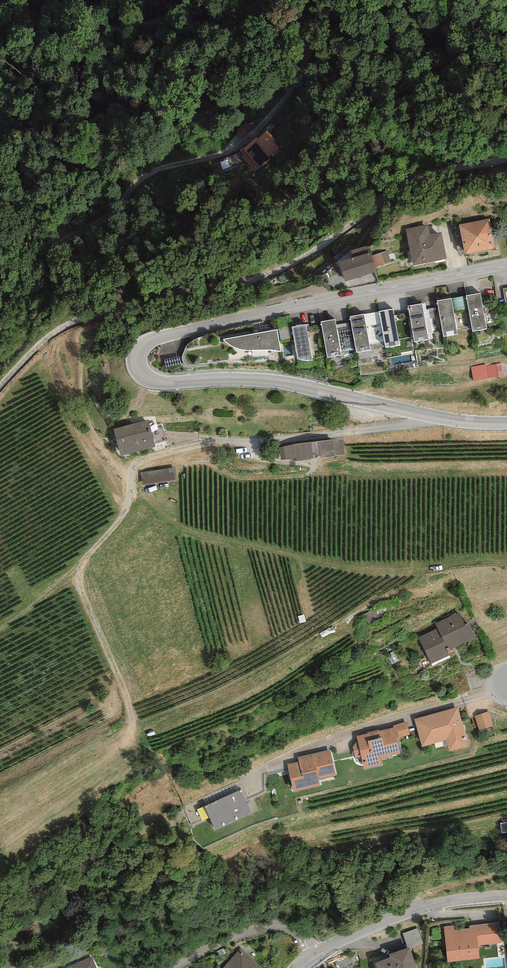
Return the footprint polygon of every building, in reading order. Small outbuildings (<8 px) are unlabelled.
[(289,88),(285,82),(276,88),(281,94),(289,88)] [(241,135),(252,126),(247,120),(236,129),(241,135)] [(275,140),(267,130),(257,139),(256,137),(243,149),(260,168),(271,159),(269,156),(279,148),(273,141),(275,140)] [(489,219),(459,225),(465,254),(495,248),(489,219)] [(428,224),(405,229),(413,266),(447,259),(441,232),(430,234),(428,224)] [(340,262),(345,281),(377,272),(375,268),(372,255),(371,253),(369,253),(367,246),(350,250),(353,258),(340,262)] [(387,251),(372,255),(375,268),(391,262),(387,251)] [(480,293),(466,295),(473,331),(486,329),(480,293)] [(451,299),(437,301),(444,337),(458,334),(451,299)] [(422,304),(408,306),(414,342),(428,340),(422,304)] [(393,309),(379,311),(386,347),(399,345),(393,309)] [(364,314),(350,316),(356,352),(370,350),(364,314)] [(335,319),(321,322),(327,357),(341,355),(335,319)] [(306,325),(292,327),(298,359),(302,359),(302,361),(308,362),(308,360),(310,361),(312,361),(306,325)] [(281,352),(277,329),(224,340),(225,341),(229,344),(236,348),(241,350),(248,350),(270,350),(275,350),(278,351),(281,352)] [(477,367),(478,379),(506,376),(506,364),(477,367)] [(149,421),(113,429),(120,456),(155,447),(155,444),(151,429),(149,421)] [(151,429),(155,444),(166,441),(162,426),(151,429)] [(333,442),(283,447),(284,463),(335,458),(333,442)] [(141,470),(143,483),(176,479),(175,466),(141,470)] [(460,630),(454,617),(432,627),(435,633),(416,641),(428,668),(446,660),(443,653),(449,651),(450,653),(471,644),(465,628),(460,630)] [(458,709),(415,720),(422,746),(445,740),(448,752),(468,747),(458,709)] [(485,715),(470,720),(475,734),(490,730),(485,715)] [(410,735),(408,726),(359,737),(360,743),(355,748),(358,758),(364,757),(367,768),(380,766),(378,759),(398,754),(394,738),(410,735)] [(333,776),(329,752),(300,758),(299,763),(289,765),(294,791),(317,787),(315,780),(333,776)] [(252,814),(241,790),(203,807),(214,831),(252,814)] [(428,838),(420,839),(421,849),(429,848),(428,838)] [(454,928),(441,929),(444,966),(476,963),(475,948),(502,946),(500,925),(468,928),(468,931),(454,932),(454,928)] [(418,926),(405,930),(409,946),(423,942),(418,926)] [(373,963),(374,967),(418,967),(412,950),(373,963)] [(228,967),(256,967),(241,954),(228,967)]
